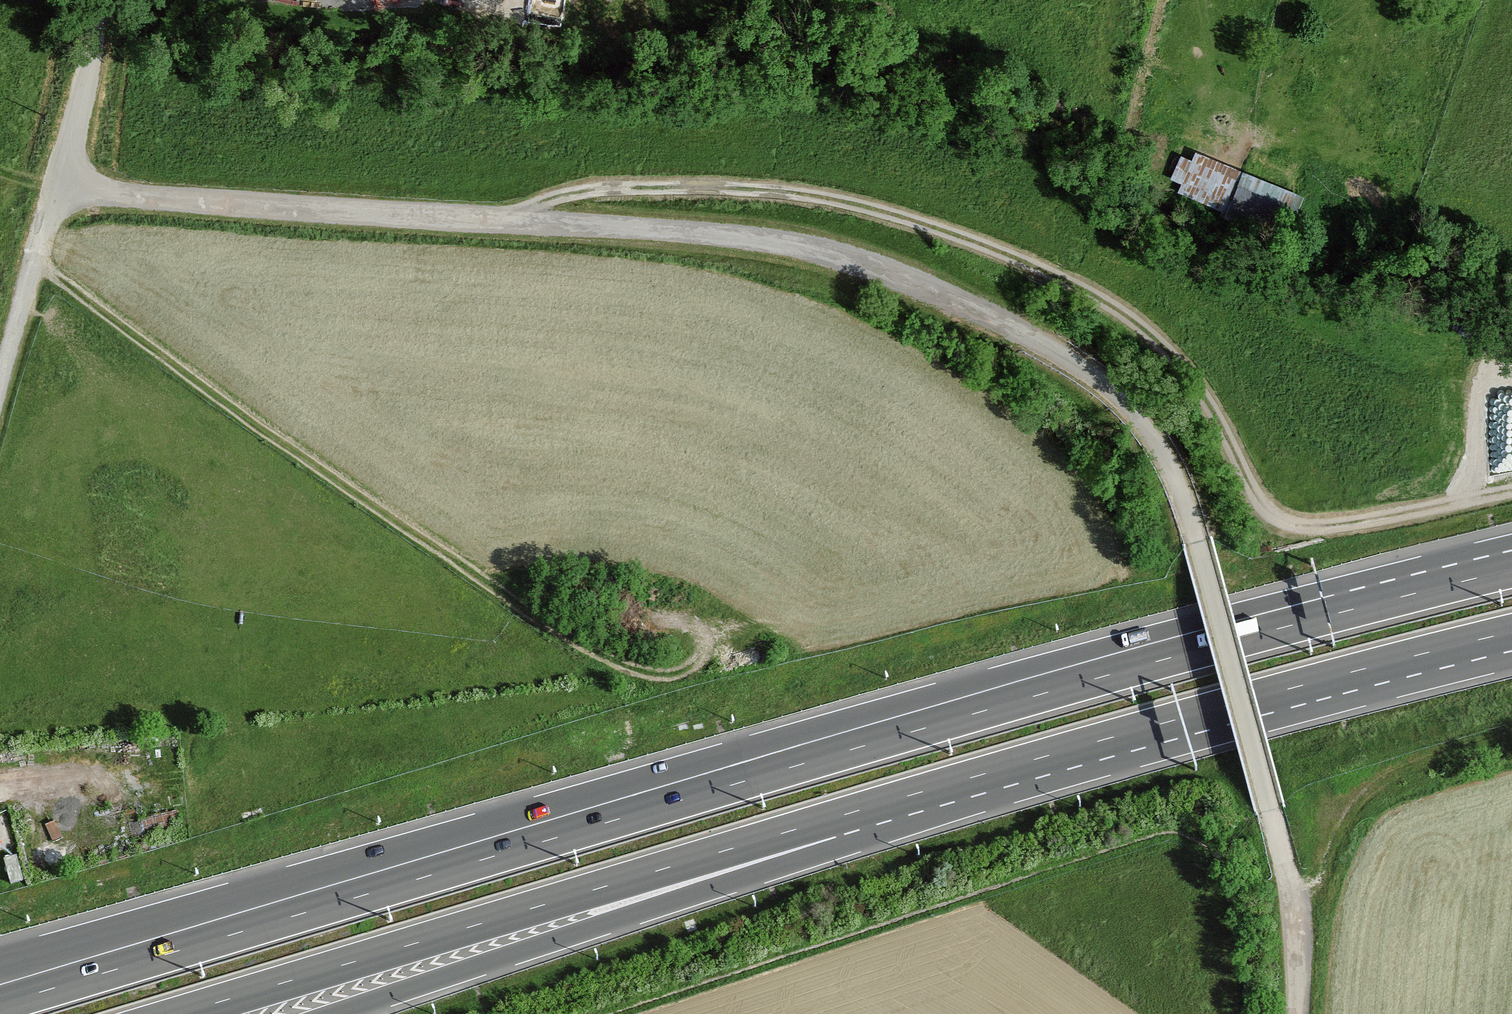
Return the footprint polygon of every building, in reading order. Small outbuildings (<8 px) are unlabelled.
[(1171,185),(1291,230),(1306,190),(1186,145),(1171,185)]
